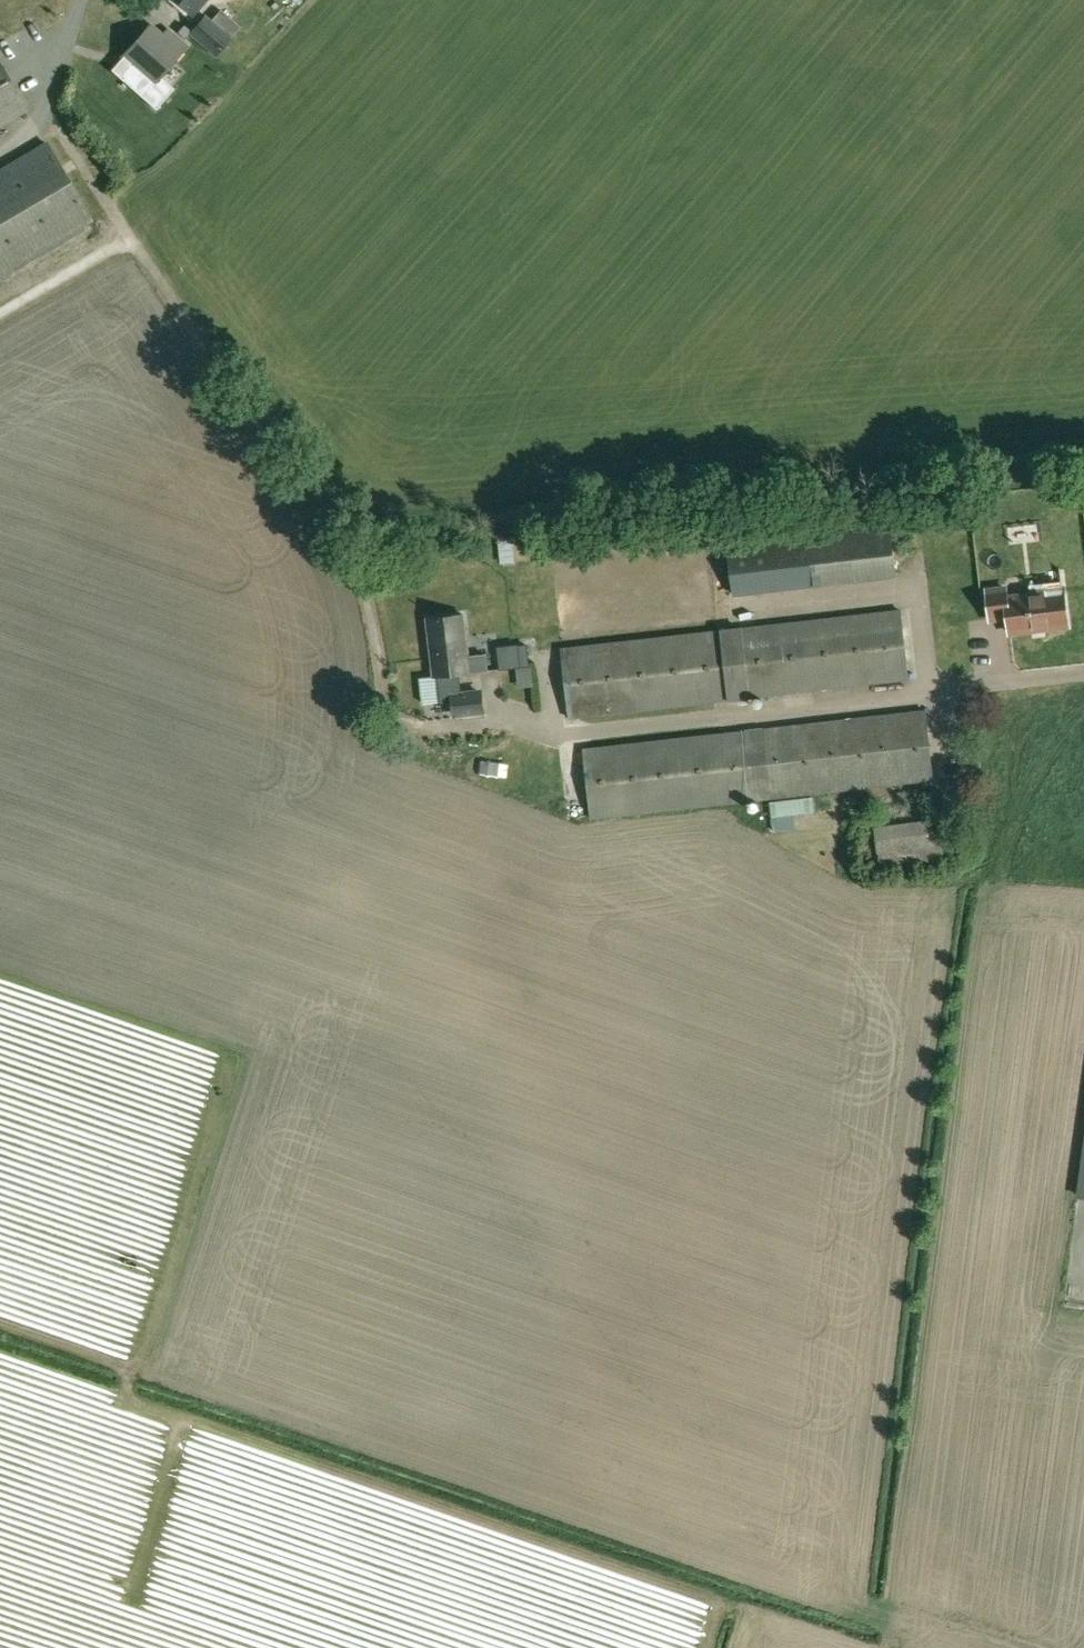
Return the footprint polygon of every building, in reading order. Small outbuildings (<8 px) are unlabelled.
[(192,12),(202,0),(179,0),(192,12)] [(208,22),(202,17),(191,32),(217,53),(231,36),(210,19),(208,22)] [(123,54),(154,81),(186,45),(167,29),(161,36),(149,25),(123,54)] [(0,62),(0,126),(28,110),(0,62)] [(47,142),(0,170),(0,275),(93,220),(47,142)] [(896,575),(890,528),(729,547),(734,593),(896,575)] [(521,537),(505,540),(509,563),(525,560),(521,537)] [(1067,625),(1063,590),(1006,597),(1005,588),(986,591),(990,619),(1008,617),(1010,633),(1067,625)] [(561,647),(569,717),(907,679),(899,609),(561,647)] [(463,614),(428,618),(435,676),(438,676),(441,702),(453,701),(454,714),(483,710),(481,692),(461,694),(459,673),(470,672),(463,614)] [(529,665),(527,644),(517,646),(498,648),(501,670),(519,667),(519,666),(529,665)] [(590,818),(892,784),(933,779),(926,708),(582,747),(590,818)] [(931,843),(928,822),(875,828),(880,865),(942,857),(940,842),(931,843)]
